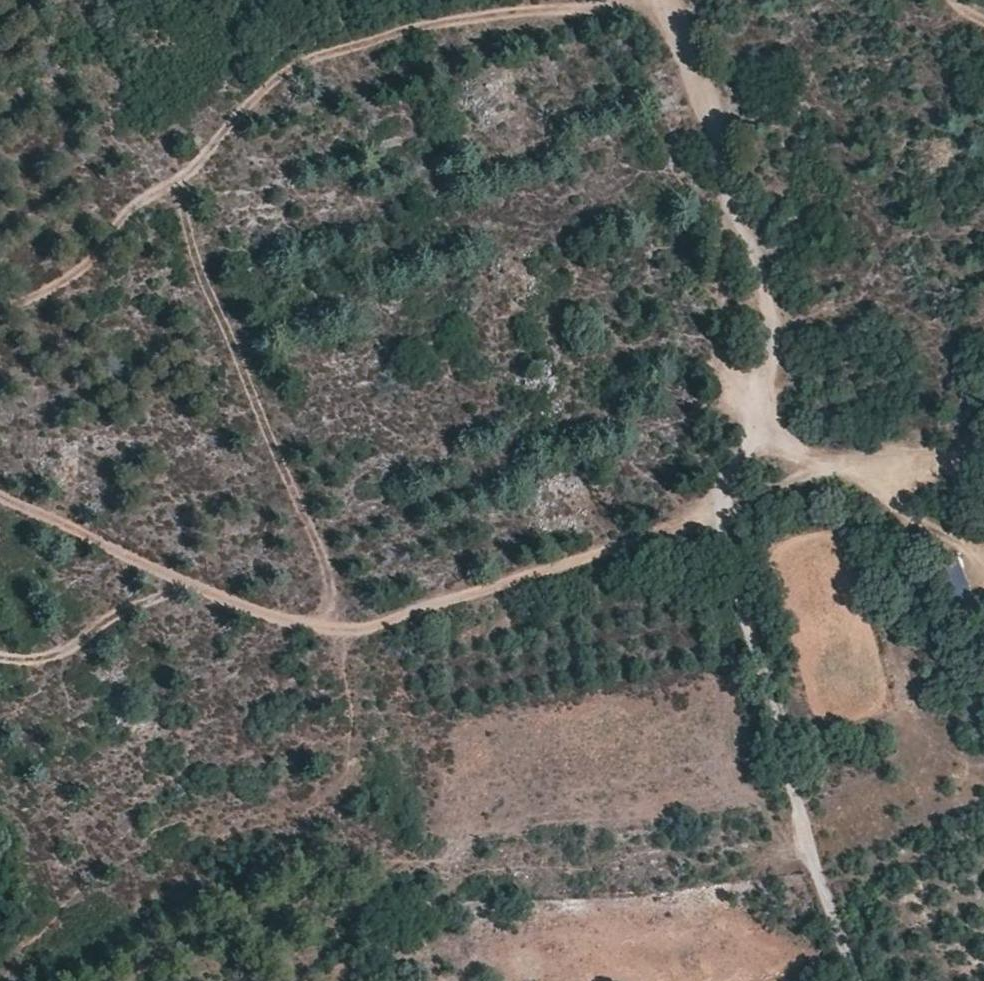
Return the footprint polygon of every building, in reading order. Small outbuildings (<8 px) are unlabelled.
[(945,601),(972,589),(956,556),(930,569),(945,601)]
